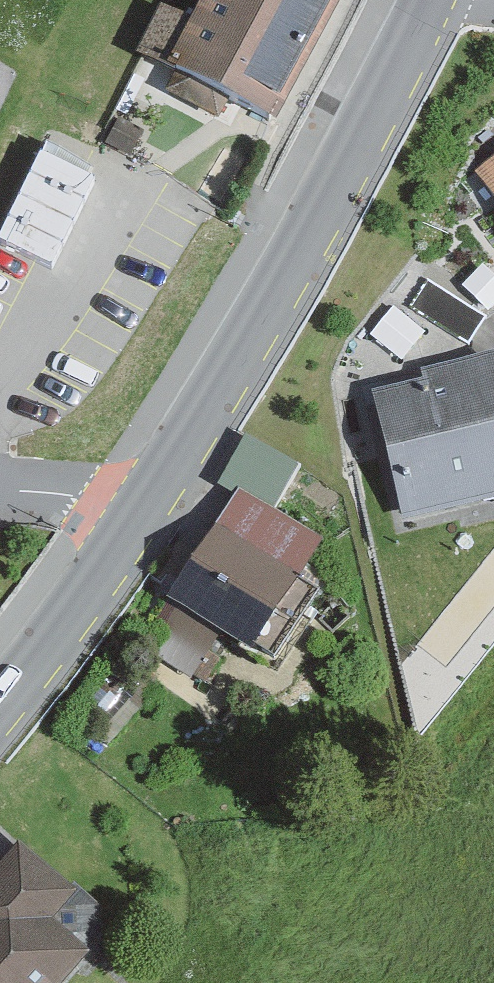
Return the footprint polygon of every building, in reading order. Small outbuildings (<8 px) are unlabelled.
[(334,92),(383,0),(227,0),(214,26),(175,5),(153,46),(314,132),(335,92),(334,92)] [(107,145),(138,161),(156,127),(125,111),(107,145)] [(483,173),(493,186),(493,165),(483,173)] [(493,326),(493,325),(428,282),(408,313),(474,357),(493,326)] [(370,349),(403,374),(431,337),(398,312),(370,349)] [(417,523),(493,507),(493,371),(389,394),(417,523)] [(194,613),(279,668),(354,552),(269,497),(194,613)] [(81,933),(105,905),(37,848),(0,892),(0,982),(99,982),(116,964),(81,933)]
